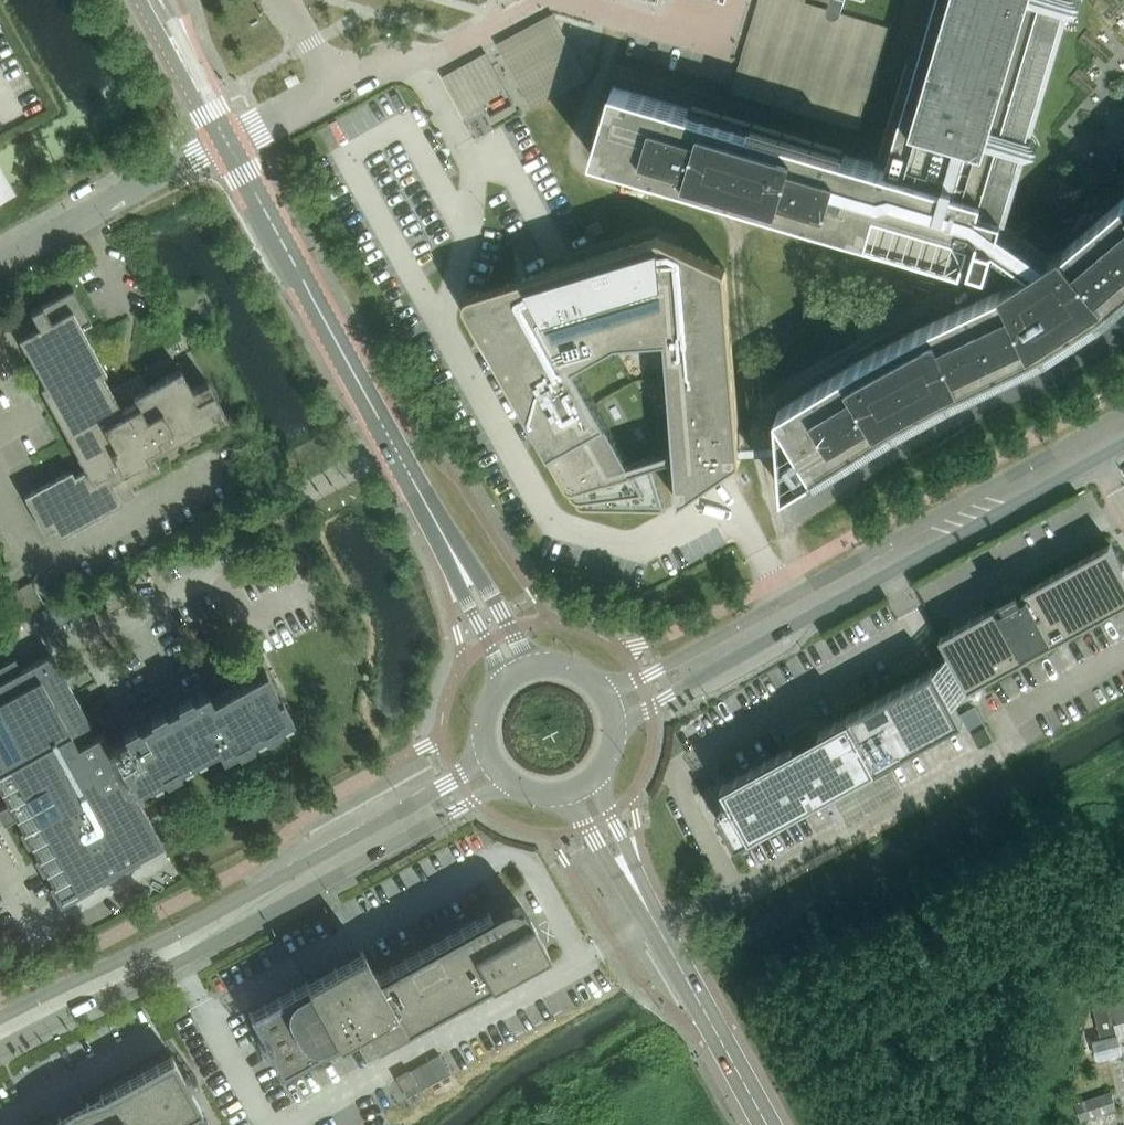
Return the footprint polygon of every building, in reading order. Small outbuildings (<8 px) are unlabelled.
[(918,62),(908,59),(881,153),(890,156),(886,168),(613,87),(593,156),(901,247),(902,244),(900,244),(908,217),(969,236),(968,238),(972,239),(974,229),(980,233),(971,263),(988,268),(996,243),(1030,267),(1003,285),(1004,288),(919,329),(861,360),(778,411),(780,439),(781,448),(784,492),(818,471),(838,459),(858,446),(879,434),(899,422),(920,411),(941,400),(962,389),(983,378),(1004,368),(1026,358),(1047,348),(1101,313),(1123,294),(1123,200),(1067,250),(1062,245),(1045,260),(1011,233),(1081,0),(936,0),(918,62)] [(805,0),(759,0),(732,91),(859,128),(890,27),(805,1),(805,0)] [(576,55),(563,31),(553,13),(497,43),(531,108),(588,78),(576,55)] [(463,113),(506,90),(486,52),(443,75),(463,113)] [(0,164),(0,201),(15,193),(0,164)] [(580,508),(584,509),(665,510),(651,464),(676,457),(679,503),(739,462),(741,460),(742,458),(741,451),(781,448),(780,439),(741,442),(727,272),(726,269),(725,267),(724,267),(662,237),(659,236),(657,237),(471,293),(468,295),(466,298),(466,300),(466,302),(467,305),(578,506),(579,507),(580,508)] [(91,319),(73,287),(30,310),(32,315),(3,331),(12,348),(21,344),(43,384),(39,386),(85,469),(74,475),(71,469),(23,496),(44,533),(54,528),(59,537),(122,502),(118,493),(160,470),(152,454),(214,420),(216,424),(228,417),(207,381),(192,389),(180,369),(118,403),(102,373),(106,371),(81,325),(91,319)] [(969,689),(1123,603),(1123,567),(1110,543),(1023,591),(1023,592),(1020,593),(1017,588),(1015,590),(1012,585),(1000,592),(1003,596),(1000,598),(1003,603),(1000,604),(940,637),(949,652),(942,660),(962,696),(969,688),(969,689)] [(0,601),(0,611),(7,624),(44,604),(32,583),(0,601)] [(673,617),(685,610),(679,599),(667,606),(673,617)] [(46,656),(0,681),(0,790),(60,899),(162,843),(133,791),(148,783),(149,785),(216,748),(221,757),(292,718),(265,670),(211,700),(206,690),(108,745),(101,732),(90,738),(86,732),(88,731),(89,730),(90,729),(90,727),(90,726),(90,724),(89,723),(54,658),(53,657),(51,656),(49,656),(48,655),(47,656),(46,656)] [(737,844),(963,720),(954,704),(962,696),(942,660),(935,669),(934,668),(817,732),(817,733),(815,734),(812,729),(809,731),(807,726),(795,733),(797,737),(795,739),(797,744),(795,745),(723,784),(733,803),(719,811),(737,844)] [(987,725),(976,706),(961,714),(972,733),(987,725)] [(973,733),(980,746),(993,739),(986,726),(973,733)] [(835,802),(847,823),(884,803),(873,782),(835,802)] [(364,1025),(374,1043),(546,949),(529,918),(525,911),(521,907),(518,905),(512,903),(509,903),(504,905),(501,906),(489,912),(376,975),(362,950),(346,959),(248,1013),(280,1071),(360,1027),(364,1025)] [(1123,1030),(1123,996),(1094,1003),(1103,1039),(1120,1034),(1119,1031),(1123,1030)] [(416,1084),(403,1091),(406,1097),(449,1073),(439,1054),(409,1071),(416,1084)] [(200,1107),(171,1055),(45,1124),(168,1124),(200,1107)] [(396,1078),(403,1091),(416,1084),(409,1071),(396,1078)] [(1081,1120),(1118,1108),(1111,1090),(1075,1102),(1081,1120)]
